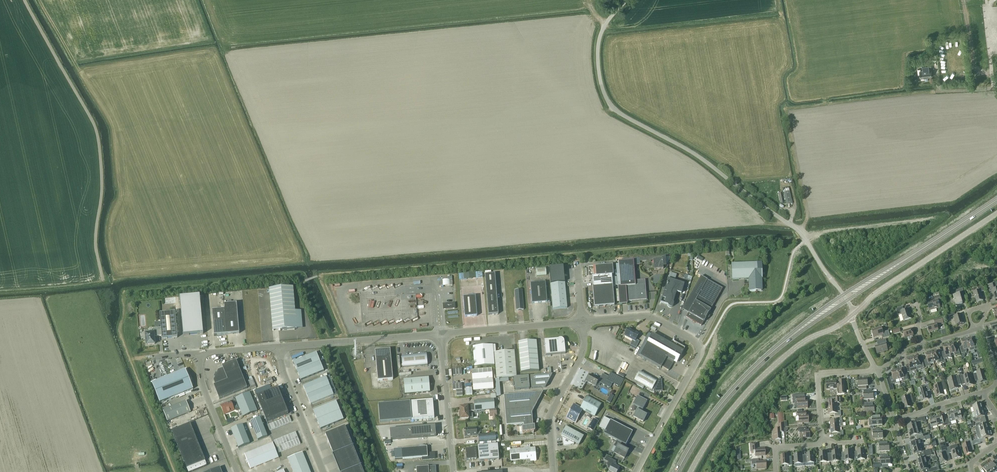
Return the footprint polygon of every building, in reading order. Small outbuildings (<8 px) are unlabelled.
[(932,76),(930,60),(930,57),(918,58),(919,64),(922,63),(922,69),(923,69),(923,70),(920,71),(920,69),(917,69),(918,74),(920,74),(920,78),(924,77),(925,80),(926,81),(928,80),(928,79),(928,77),(932,76)] [(792,204),(790,191),(783,193),(786,205),(792,204)] [(654,270),(663,269),(663,264),(666,264),(665,257),(662,257),(662,260),(653,260),(654,270)] [(632,261),(618,262),(620,287),(618,287),(619,305),(627,304),(627,302),(646,300),(645,280),(635,281),(634,264),(640,264),(640,258),(631,258),(632,261)] [(749,291),(761,290),(761,278),(761,263),(732,265),(732,280),(749,279),(749,291)] [(589,277),(592,277),(592,287),(602,286),(612,285),(612,275),(613,275),(612,265),(588,267),(588,268),(588,270),(587,271),(587,272),(587,273),(588,274),(588,275),(589,276),(589,277)] [(549,267),(550,275),(564,274),(563,266),(549,267)] [(546,267),(536,268),(536,276),(546,275),(546,267)] [(488,315),(498,314),(495,274),(485,275),(488,315)] [(565,282),(564,274),(550,275),(551,283),(565,282)] [(690,310),(686,317),(701,326),(704,322),(706,319),(705,319),(706,317),(707,318),(708,315),(709,313),(711,311),(710,310),(720,293),(723,289),(702,277),(701,276),(683,307),(690,310)] [(452,277),(442,277),(442,280),(440,281),(440,286),(443,286),(443,280),(449,280),(449,285),(452,285),(452,277)] [(660,303),(668,305),(668,306),(668,307),(669,307),(670,307),(671,307),(672,307),(673,307),(673,306),(673,305),(674,305),(674,304),(673,304),(673,303),(676,293),(681,294),(684,284),(668,279),(660,303)] [(547,302),(545,282),(530,283),(532,303),(547,302)] [(566,295),(565,283),(551,284),(552,297),(566,295)] [(996,299),(996,288),(994,289),(992,283),(987,285),(989,292),(993,291),(995,299),(996,299)] [(981,292),(984,291),(982,284),(977,285),(978,291),(973,292),(976,302),(983,300),(981,292)] [(604,306),(614,305),(612,285),(602,286),(604,306)] [(604,306),(602,286),(592,287),(594,307),(604,306)] [(273,331),(296,329),(293,287),(269,289),(273,331)] [(961,297),(964,296),(962,289),(956,291),(957,295),(953,296),(956,306),(962,304),(961,297)] [(524,310),(522,290),(515,290),(517,310),(524,310)] [(552,297),(553,309),(567,308),(566,295),(552,297)] [(200,296),(180,297),(183,335),(203,334),(200,296)] [(475,296),(463,297),(465,317),(477,316),(475,296)] [(940,307),(939,302),(941,302),(940,296),(934,297),(935,300),(927,302),(929,310),(940,307)] [(224,309),(227,335),(239,333),(237,303),(224,304),(224,309)] [(901,314),(904,321),(911,319),(909,312),(910,312),(909,309),(903,310),(902,307),(896,309),(898,315),(901,314)] [(227,335),(224,309),(212,310),(214,336),(226,335),(227,335)] [(175,312),(160,314),(161,328),(162,336),(162,339),(177,337),(175,312)] [(956,325),(963,323),(962,317),(961,314),(955,316),(954,313),(948,315),(949,318),(954,317),(956,325)] [(937,326),(941,325),(944,324),(942,318),(934,320),(935,324),(927,326),(929,332),(938,330),(937,326)] [(882,338),(890,336),(888,331),(883,332),(882,327),(871,330),(873,337),(881,335),(882,338)] [(143,339),(145,339),(145,332),(150,331),(150,328),(141,329),(141,333),(142,333),(143,339)] [(153,333),(146,333),(147,345),(155,344),(154,336),(158,336),(162,336),(161,328),(153,328),(153,333)] [(636,340),(639,334),(628,328),(624,336),(633,340),(630,345),(636,348),(639,341),(636,340)] [(905,338),(907,337),(908,339),(909,340),(912,339),(913,338),(912,336),(913,335),(911,329),(903,331),(905,338)] [(677,362),(685,348),(672,341),(670,345),(652,335),(640,356),(661,368),(662,367),(669,371),(674,360),(677,362)] [(545,355),(565,354),(564,343),(564,342),(564,341),(563,340),(562,339),(561,338),(560,338),(559,339),(558,339),(544,341),(545,355)] [(967,339),(969,348),(972,348),(973,350),(976,350),(978,349),(976,342),(973,343),(972,338),(967,339)] [(886,339),(877,342),(878,346),(876,346),(878,353),(888,350),(886,344),(887,344),(886,339)] [(966,349),(969,348),(967,339),(961,341),(963,346),(960,347),(962,354),(966,352),(966,349)] [(518,343),(521,373),(539,371),(536,341),(518,343)] [(951,354),(954,353),(955,356),(960,354),(958,347),(955,348),(954,343),(948,345),(951,354)] [(494,365),(493,345),(472,347),(474,367),(494,365)] [(943,359),(948,358),(952,359),(951,354),(948,345),(943,346),(944,351),(941,352),(943,359)] [(393,380),(390,349),(375,351),(378,381),(393,380)] [(516,376),(514,351),(494,353),(496,378),(516,376)] [(931,353),(933,362),(936,361),(938,364),(943,362),(941,356),(938,356),(936,351),(931,353)] [(297,371),(320,362),(316,353),(293,362),(297,371)] [(930,363),(933,362),(931,353),(926,354),(927,359),(924,360),(926,367),(931,366),(930,363)] [(402,367),(427,365),(427,354),(401,356),(402,367)] [(913,358),(915,367),(918,366),(920,369),(924,368),(922,361),(919,362),(918,356),(913,358)] [(912,368),(915,367),(913,358),(907,360),(909,365),(906,366),(908,372),(912,371),(912,368)] [(214,380),(216,384),(242,374),(236,360),(222,366),(223,368),(218,370),(214,380)] [(320,362),(297,371),(301,380),(323,371),(320,362)] [(896,370),(899,379),(902,378),(903,381),(908,379),(906,373),(903,374),(902,368),(896,370)] [(152,383),(159,402),(193,389),(185,369),(152,383)] [(492,369),(471,370),(472,381),(492,379),(492,369)] [(896,380),(899,379),(896,370),(891,372),(892,377),(889,377),(891,384),(896,383),(896,380)] [(979,382),(986,380),(983,370),(977,372),(977,371),(973,372),(975,381),(979,380),(979,382)] [(639,372),(634,381),(652,390),(652,391),(654,391),(654,392),(653,393),(653,394),(653,395),(654,394),(654,393),(654,392),(654,391),(661,391),(661,381),(659,381),(659,380),(661,378),(659,380),(657,382),(656,382),(657,381),(639,372)] [(587,379),(586,381),(589,383),(592,385),(592,384),(596,386),(598,382),(610,388),(613,383),(620,387),(624,380),(610,373),(608,377),(602,374),(599,380),(590,375),(588,376),(587,379)] [(242,374),(216,384),(214,385),(219,399),(247,388),(242,374)] [(966,386),(973,384),(970,374),(964,376),(963,375),(960,376),(962,385),(966,384),(966,386)] [(545,387),(552,375),(530,377),(531,389),(545,387)] [(957,385),(961,384),(959,376),(955,377),(948,379),(951,390),(958,388),(957,385)] [(307,396),(330,386),(326,377),(303,386),(307,396)] [(529,389),(528,377),(514,378),(515,390),(529,389)] [(430,392),(429,378),(403,380),(405,394),(430,392)] [(492,379),(472,381),(473,391),(494,389),(492,379)] [(866,386),(868,386),(867,379),(858,380),(858,386),(858,389),(867,389),(866,386)] [(255,380),(250,381),(253,394),(258,393),(255,380)] [(837,394),(846,394),(845,381),(841,381),(841,380),(840,380),(840,381),(839,381),(839,382),(836,382),(836,381),(826,382),(827,390),(836,389),(837,394)] [(936,397),(944,395),(942,388),(946,387),(944,381),(937,383),(938,385),(933,386),(936,397)] [(927,392),(930,391),(928,384),(921,386),(922,390),(918,390),(921,401),(929,399),(927,392)] [(333,395),(330,386),(307,396),(310,405),(333,395)] [(260,405),(281,397),(278,388),(256,397),(260,405)] [(864,400),(874,399),(873,393),(872,393),(872,390),(863,390),(864,400)] [(542,393),(504,396),(506,426),(523,424),(533,423),(532,413),(543,391),(542,393)] [(236,400),(240,410),(243,417),(257,411),(249,393),(235,398),(236,400)] [(910,404),(914,403),(912,394),(907,395),(908,396),(902,398),(904,408),(911,406),(910,404)] [(637,410),(633,417),(643,422),(646,415),(640,412),(641,409),(642,410),(647,401),(637,396),(633,405),(638,408),(637,410)] [(263,414),(285,405),(281,397),(260,405),(263,414)] [(582,410),(595,416),(601,405),(586,397),(580,408),(574,405),(566,418),(575,423),(582,410)] [(797,408),(807,408),(807,401),(804,401),(804,398),(795,398),(796,402),(797,402),(797,408)] [(828,402),(828,408),(837,407),(837,403),(840,403),(840,398),(834,399),(834,401),(828,402)] [(460,415),(459,415),(460,418),(461,419),(469,418),(468,411),(495,409),(494,399),(474,401),(474,406),(459,407),(460,415)] [(234,410),(237,411),(240,410),(236,400),(231,402),(221,406),(224,414),(234,410)] [(433,400),(431,400),(378,405),(379,422),(434,418),(433,400)] [(167,421),(190,412),(186,401),(163,410),(167,421)] [(340,411),(336,401),(313,411),(317,420),(340,411)] [(973,407),(974,412),(982,410),(982,408),(982,407),(981,404),(980,404),(976,405),(975,402),(969,404),(970,407),(971,408),(973,407)] [(865,413),(875,413),(874,406),(873,406),(872,403),(862,403),(862,407),(864,407),(865,413)] [(288,414),(285,405),(263,414),(267,422),(288,414)] [(837,407),(828,408),(828,414),(835,413),(835,416),(841,416),(841,411),(837,411),(837,407)] [(953,412),(956,420),(961,419),(961,420),(962,421),(965,420),(964,414),(961,415),(960,410),(959,411),(959,410),(956,411),(956,412),(953,412)] [(982,410),(974,412),(975,417),(974,418),(974,419),(975,422),(980,420),(980,418),(984,416),(985,415),(984,413),(983,412),(982,410)] [(317,420),(320,429),(343,420),(340,411),(317,420)] [(798,423),(808,422),(808,415),(806,416),(805,412),(796,413),(797,416),(798,416),(798,423)] [(948,418),(945,419),(947,425),(950,424),(951,423),(951,422),(956,420),(953,412),(951,413),(950,412),(948,413),(947,414),(948,418)] [(937,417),(935,417),(937,426),(942,424),(943,426),(944,426),(947,425),(945,419),(943,420),(941,416),(940,415),(938,416),(937,417)] [(882,418),(880,419),(880,416),(872,416),(872,419),(869,419),(869,426),(871,426),(872,426),(874,426),(882,425),(882,418)] [(932,427),(937,426),(935,417),(933,418),(932,418),(929,418),(929,419),(930,424),(927,425),(929,430),(932,429),(933,428),(932,427)] [(258,440),(267,436),(260,418),(250,421),(258,440)] [(830,422),(830,428),(839,427),(839,423),(842,423),(842,418),(836,418),(836,421),(830,422)] [(598,422),(593,419),(588,428),(593,430),(598,422)] [(605,431),(603,434),(616,441),(617,440),(626,445),(632,432),(610,421),(605,431)] [(975,424),(976,427),(975,429),(976,434),(988,430),(987,428),(988,427),(987,425),(986,424),(982,425),(981,422),(975,424)] [(171,431),(186,468),(205,461),(190,423),(171,431)] [(533,423),(523,424),(524,427),(522,427),(519,427),(519,433),(522,432),(535,431),(534,426),(533,426),(533,423)] [(781,439),(780,433),(784,432),(783,424),(778,425),(778,430),(773,430),(774,436),(773,436),(773,440),(781,439)] [(242,425),(231,429),(238,448),(250,444),(242,425)] [(345,426),(325,434),(328,441),(347,433),(345,426)] [(420,427),(410,428),(411,438),(421,438),(420,427)] [(579,445),(584,436),(566,427),(561,436),(562,436),(564,446),(574,445),(574,442),(579,445)] [(830,428),(831,434),(837,433),(837,436),(843,436),(843,431),(840,431),(839,427),(830,428)] [(410,428),(400,429),(401,439),(411,438),(410,428)] [(467,436),(477,436),(477,435),(478,435),(480,435),(480,433),(477,433),(476,428),(466,429),(467,436)] [(799,438),(809,438),(809,431),(807,431),(806,428),(798,428),(798,432),(799,432),(799,438)] [(873,439),(883,438),(883,432),(881,432),(881,429),(873,429),(873,439)] [(910,437),(916,435),(917,439),(925,437),(927,436),(927,435),(926,433),(922,434),(921,431),(918,432),(917,429),(908,431),(909,435),(909,434),(910,437)] [(989,432),(988,430),(976,434),(978,438),(979,439),(980,442),(986,441),(985,438),(990,437),(990,436),(990,433),(989,432)] [(347,433),(328,441),(330,447),(350,439),(347,433)] [(480,435),(478,435),(479,443),(491,442),(491,444),(496,444),(496,442),(495,434),(480,435)] [(912,449),(921,446),(920,443),(923,442),(923,440),(925,439),(925,437),(917,439),(918,442),(911,443),(911,446),(912,449)] [(350,439),(330,447),(333,454),(353,446),(350,439)] [(970,446),(973,445),(975,445),(974,442),(972,442),(971,439),(966,440),(967,444),(962,445),(965,455),(972,453),(970,446)] [(616,441),(614,446),(614,447),(614,446),(617,448),(614,453),(624,458),(622,461),(623,461),(628,451),(627,451),(623,449),(625,445),(626,445),(617,440),(616,441)] [(880,452),(890,451),(889,445),(888,445),(887,442),(879,442),(880,452)] [(942,453),(938,455),(940,463),(947,461),(945,455),(949,454),(947,448),(945,442),(940,444),(941,449),(941,450),(942,453)] [(757,449),(757,443),(750,443),(750,452),(755,451),(755,456),(765,456),(764,449),(757,449)] [(496,444),(491,444),(491,445),(477,446),(479,462),(499,460),(498,444),(496,445),(496,444)] [(950,447),(947,448),(949,454),(952,453),(954,459),(961,457),(958,449),(957,445),(950,447)] [(332,454),(335,461),(355,452),(353,446),(333,454),(332,454)] [(427,453),(427,447),(402,449),(402,459),(422,457),(423,460),(435,459),(434,453),(427,453)] [(525,449),(510,451),(511,461),(530,459),(531,461),(536,461),(535,454),(538,454),(538,449),(530,450),(530,447),(524,447),(525,449)] [(477,460),(477,450),(467,450),(467,460),(477,460)] [(845,452),(842,453),(842,461),(852,460),(851,450),(845,451),(845,452)] [(855,460),(865,459),(864,450),(857,450),(858,452),(854,452),(855,460)] [(829,454),(830,462),(839,461),(838,451),(832,452),(832,453),(829,454)] [(335,461),(337,467),(358,459),(355,452),(335,461)] [(827,462),(830,462),(829,454),(826,454),(826,452),(819,453),(820,462),(827,462)] [(804,455),(805,466),(814,465),(813,453),(807,453),(807,455),(804,455)] [(805,466),(804,455),(801,456),(801,454),(794,454),(795,467),(805,466)] [(788,466),(792,466),(791,457),(788,457),(788,455),(781,455),(782,465),(788,465),(788,466)] [(882,465),(890,464),(890,458),(888,458),(888,455),(880,455),(880,463),(873,463),(874,469),(882,468),(882,465)] [(606,456),(604,460),(608,462),(607,464),(608,469),(609,470),(608,471),(617,471),(619,468),(614,465),(616,461),(606,456)] [(361,466),(358,459),(337,467),(339,471),(345,471),(361,466)] [(756,469),(766,469),(765,462),(758,462),(758,459),(751,460),(751,459),(746,460),(747,462),(751,462),(751,465),(756,464),(756,469)] [(996,467),(992,461),(987,465),(993,471),(995,471),(996,471),(996,466),(996,467)] [(920,471),(928,469),(927,465),(928,465),(931,464),(930,462),(918,466),(918,469),(919,469),(920,471)]
